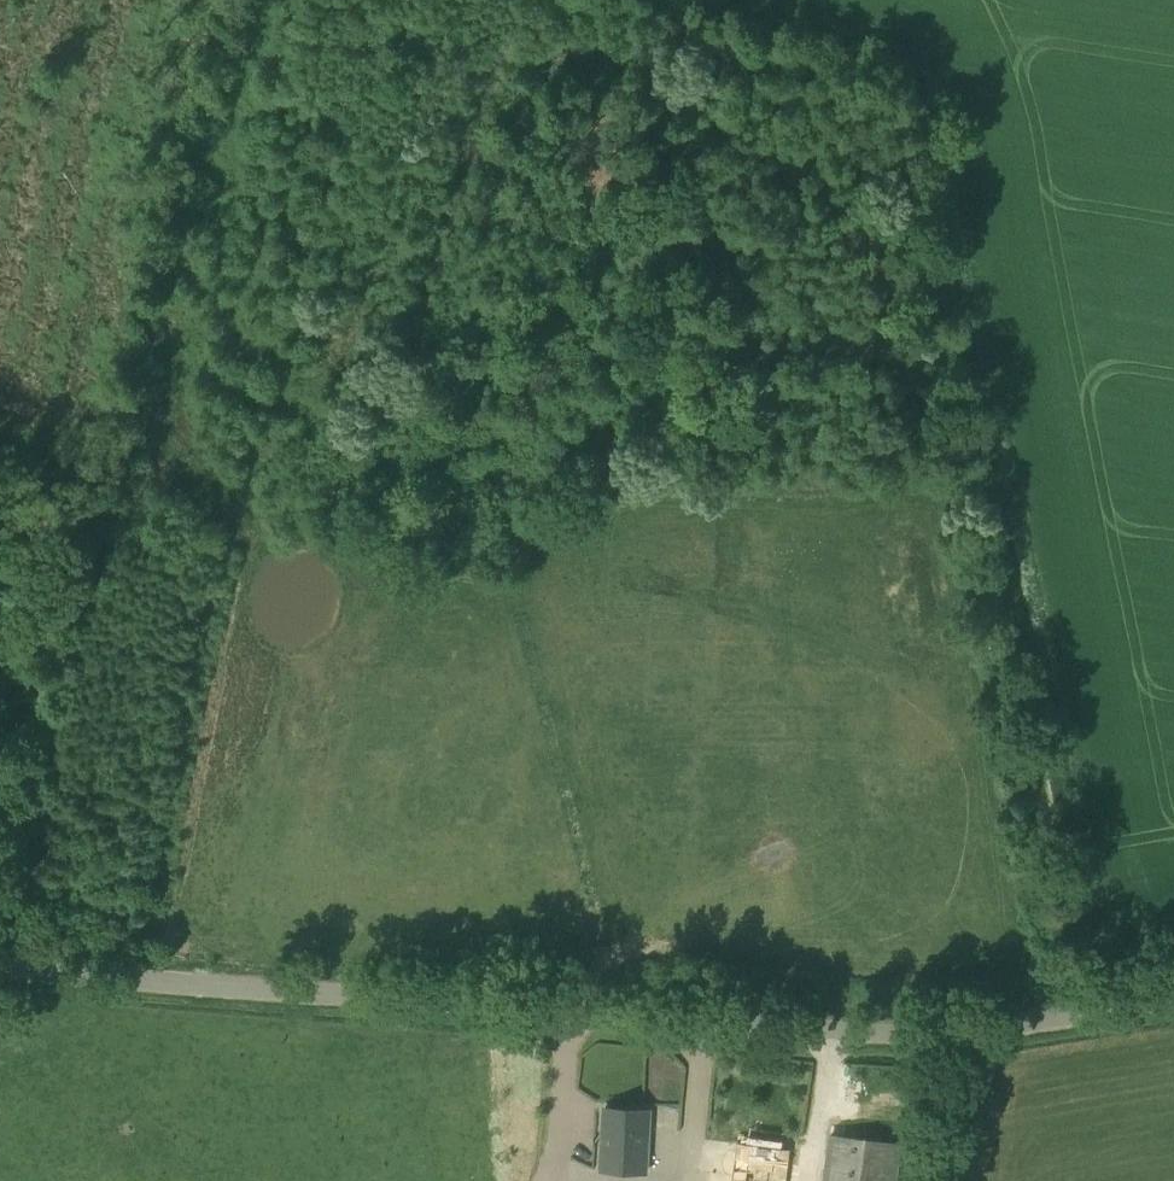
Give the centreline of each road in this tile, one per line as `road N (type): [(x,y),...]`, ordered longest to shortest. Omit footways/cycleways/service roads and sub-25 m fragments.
road 1 (unclassified): [(1173,1001),(932,1038),(0,972)]

